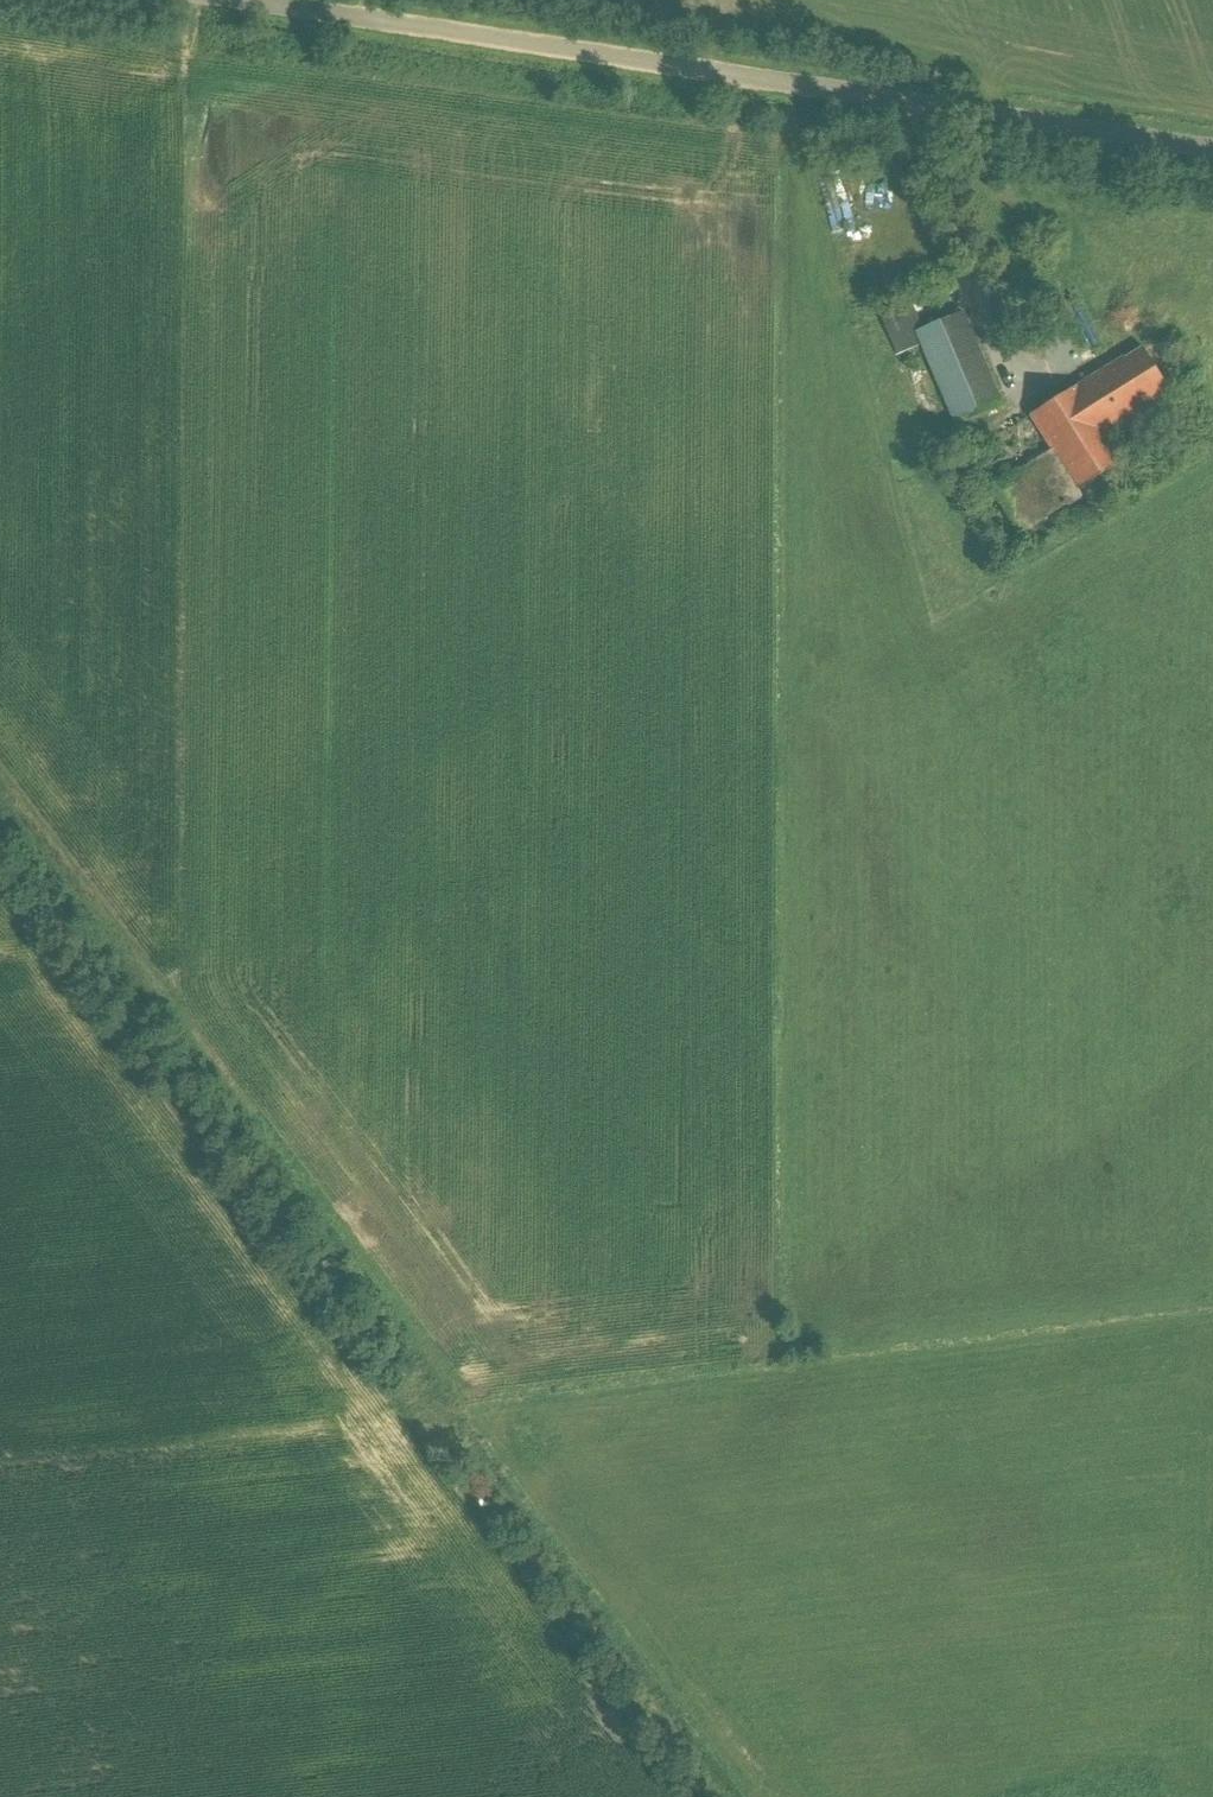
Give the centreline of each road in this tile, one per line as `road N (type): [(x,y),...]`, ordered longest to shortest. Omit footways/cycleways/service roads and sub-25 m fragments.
road 1 (unclassified): [(1212,146),(263,0)]

